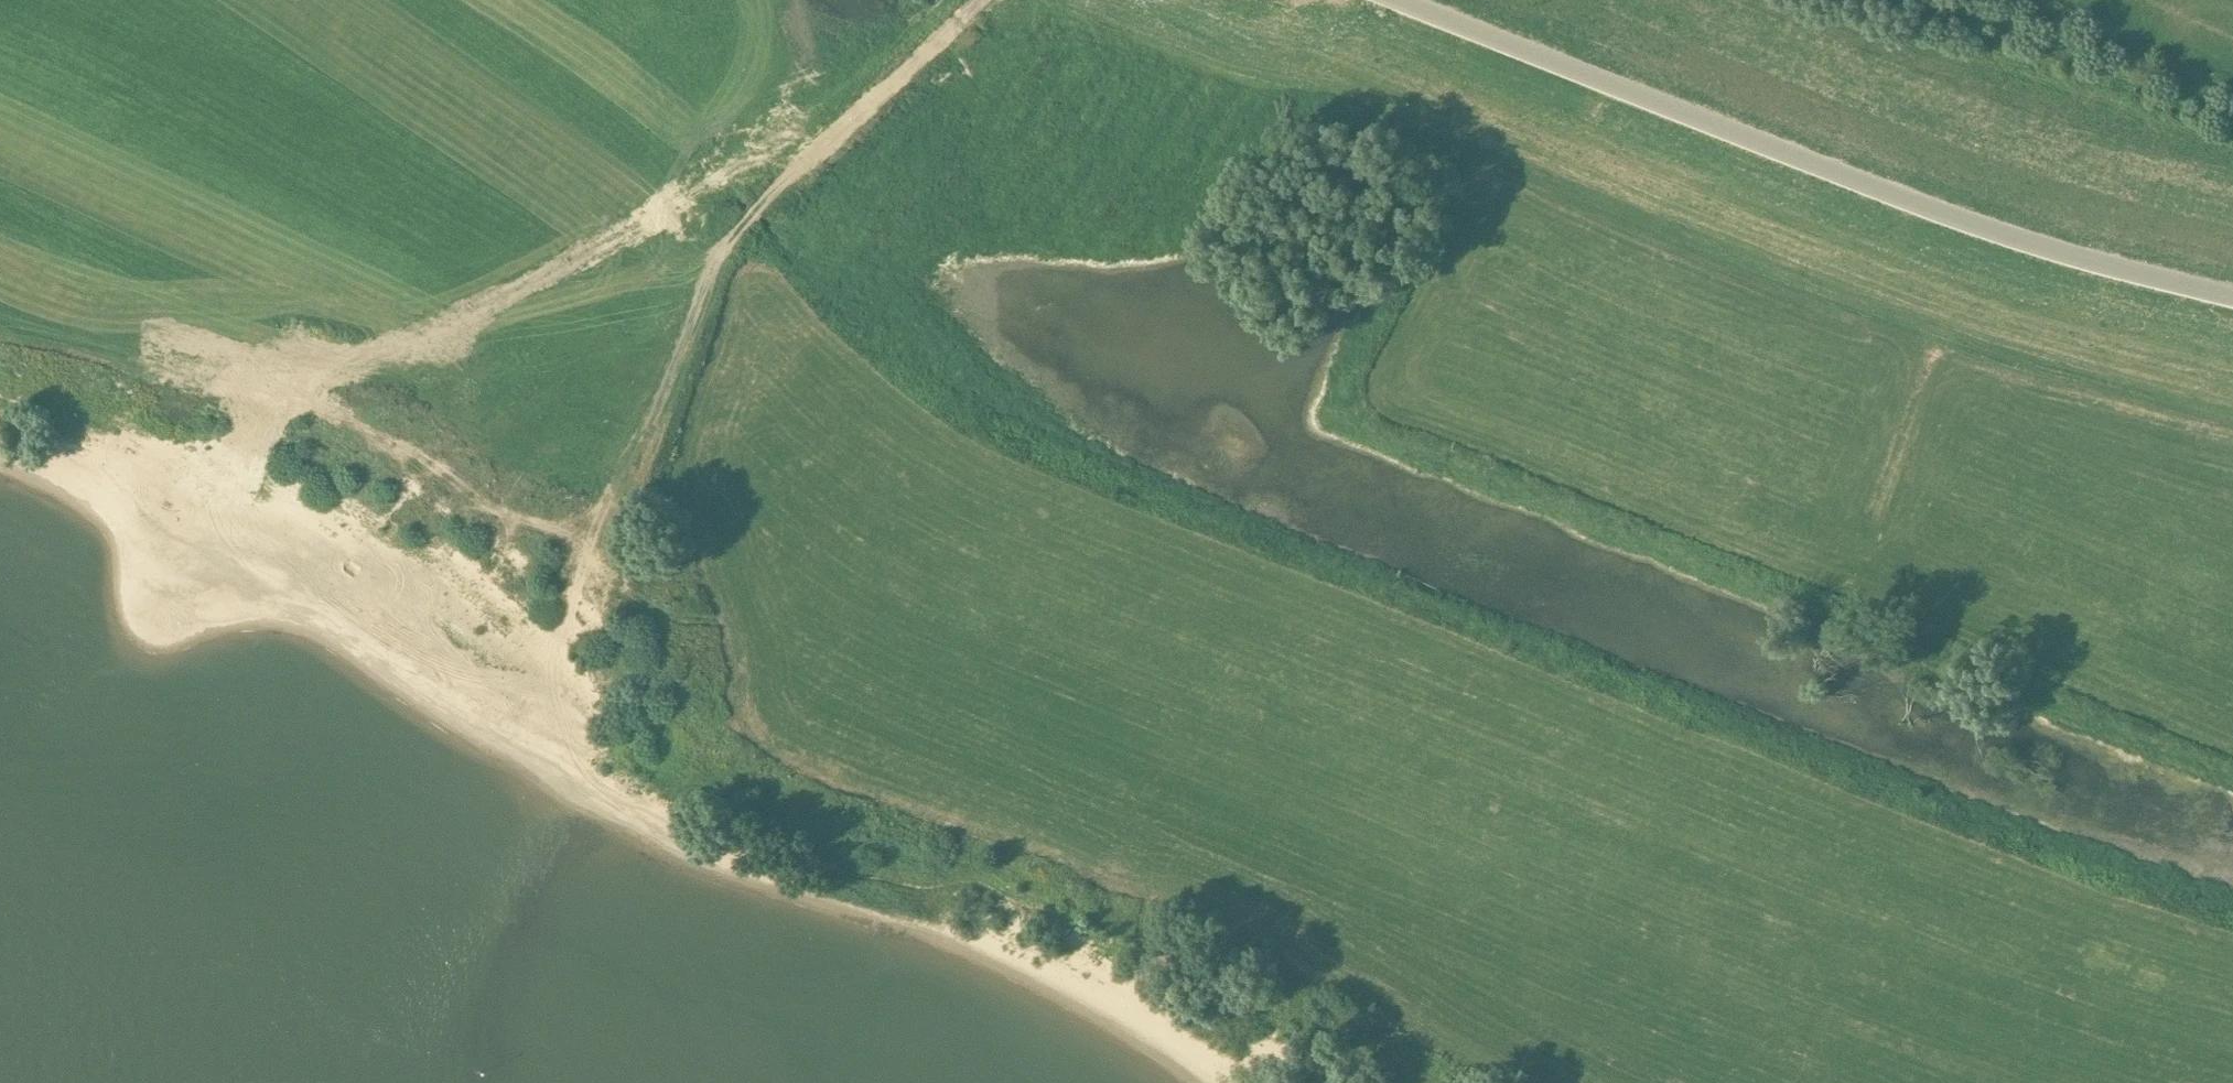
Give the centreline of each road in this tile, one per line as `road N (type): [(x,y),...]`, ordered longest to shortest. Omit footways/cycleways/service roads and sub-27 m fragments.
road 1 (unclassified): [(2232,297),(2112,269),(1907,203),(1394,0)]
road 2 (track): [(585,559),(634,476),(722,249),(807,155),(981,0)]

